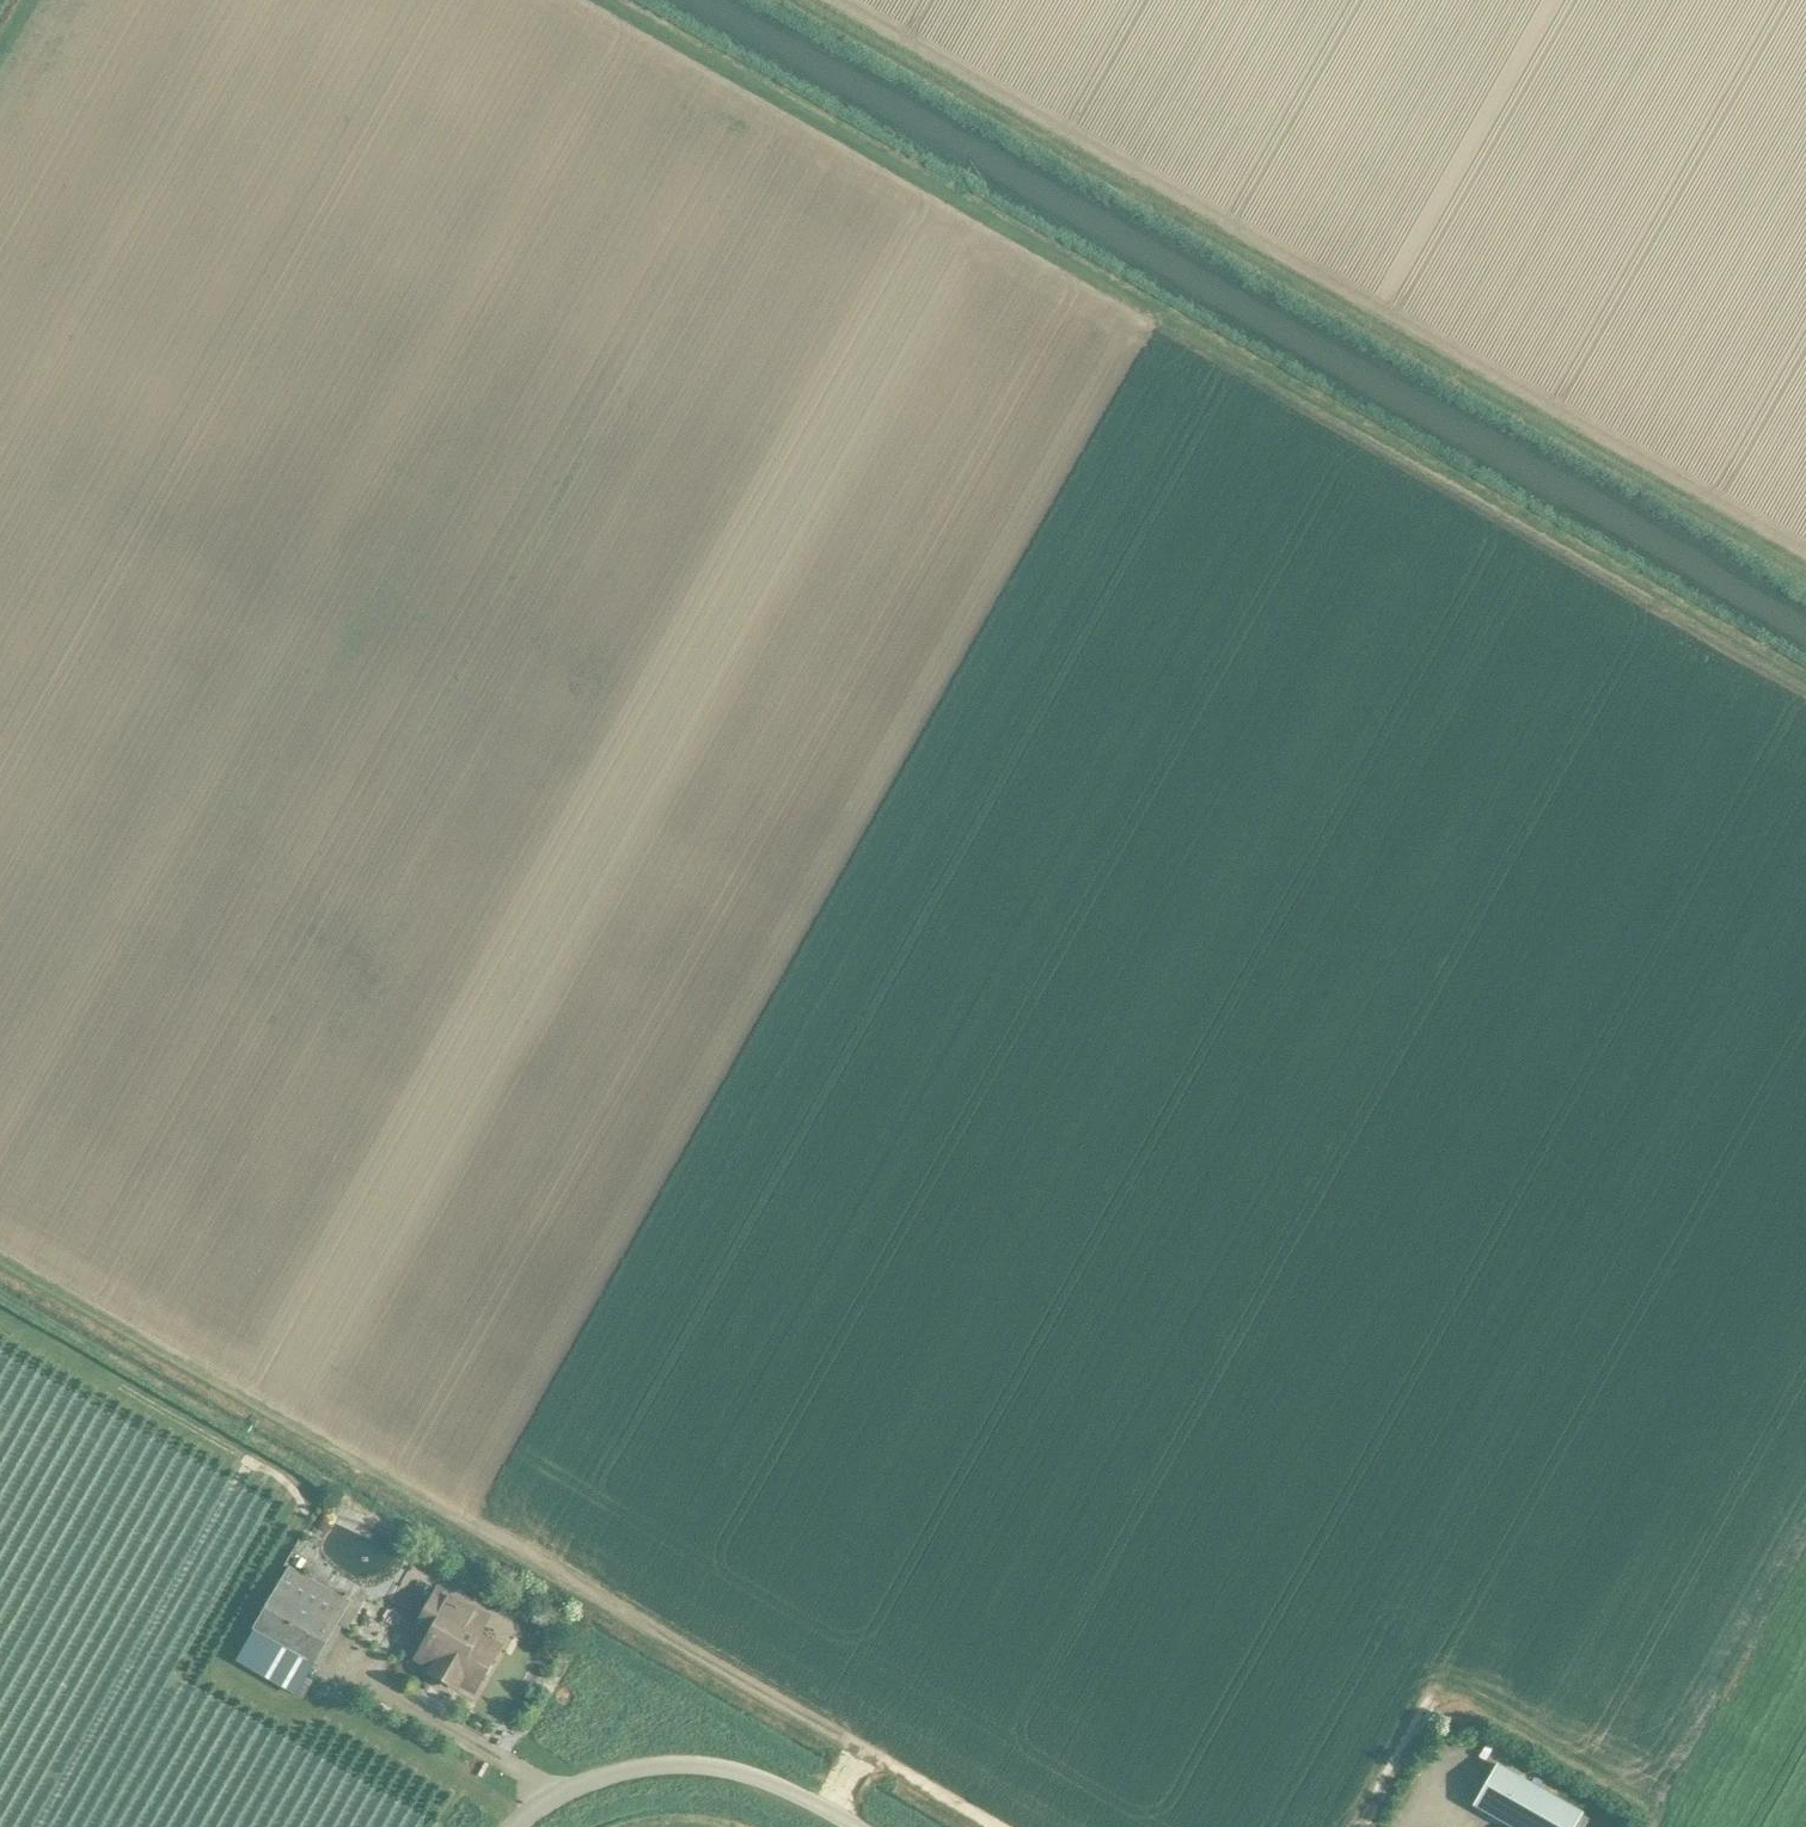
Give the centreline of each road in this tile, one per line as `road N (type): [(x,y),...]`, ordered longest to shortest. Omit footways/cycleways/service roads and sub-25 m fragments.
road 1 (unclassified): [(521,1826),(591,1782),(669,1768),(742,1776),(849,1826)]

